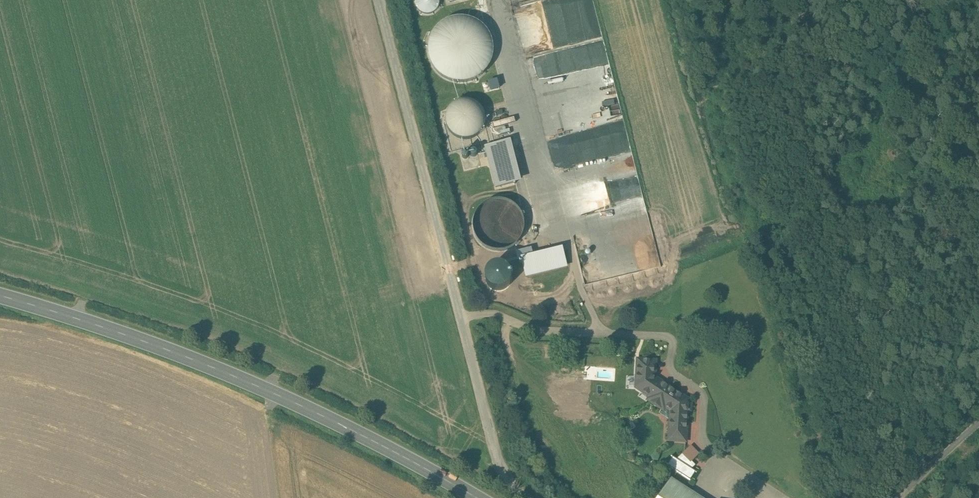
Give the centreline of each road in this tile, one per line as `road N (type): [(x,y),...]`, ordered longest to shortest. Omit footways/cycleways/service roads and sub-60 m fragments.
road 1 (unclassified): [(527,497),(500,474),(375,0)]
road 2 (secondary): [(477,497),(231,376),(0,297)]

